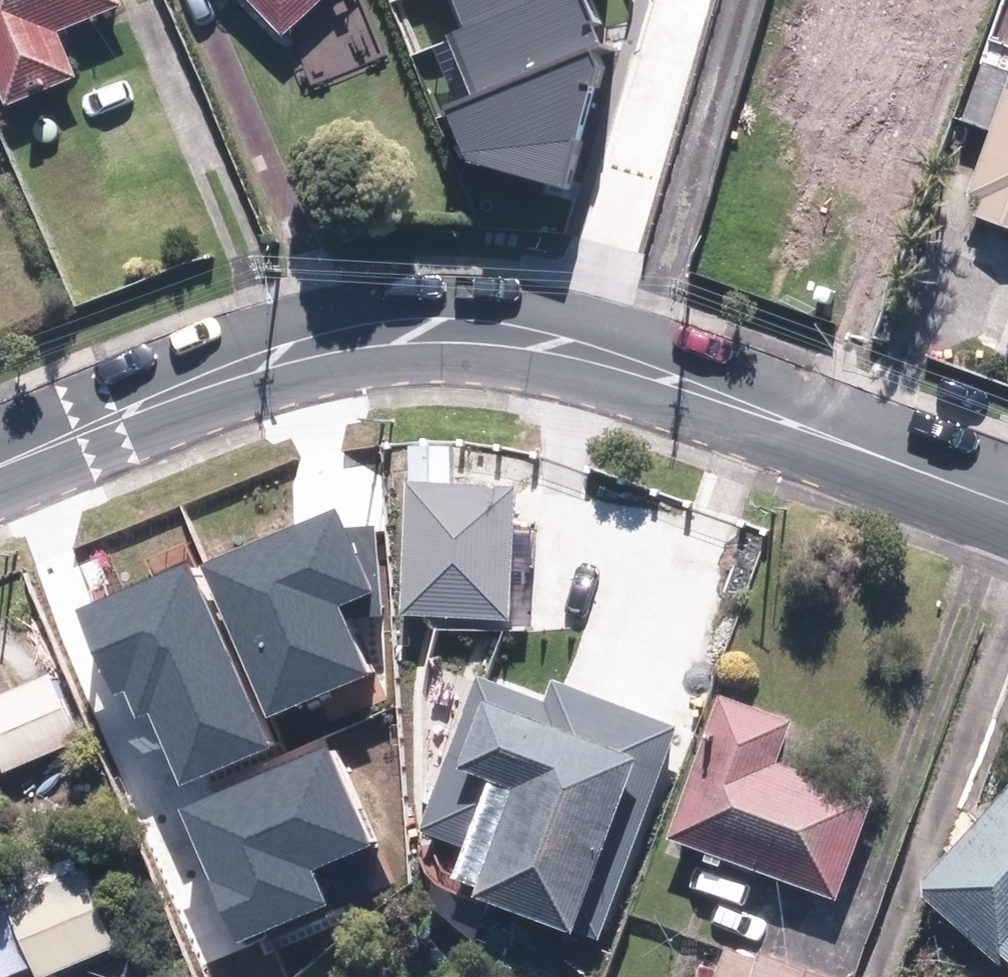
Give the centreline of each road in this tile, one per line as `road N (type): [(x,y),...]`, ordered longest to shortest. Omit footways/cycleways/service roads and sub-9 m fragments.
road 1 (residential): [(1007,502),(677,379),(508,335),(439,330),(277,356),(0,464)]

